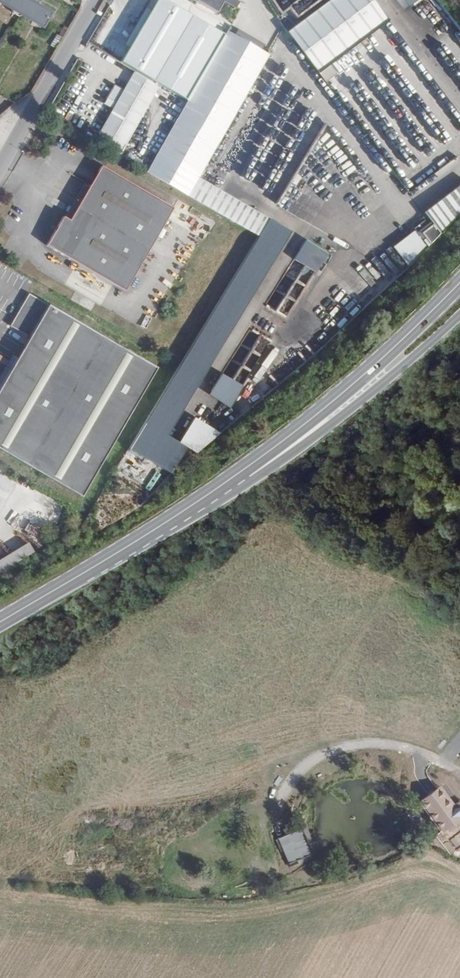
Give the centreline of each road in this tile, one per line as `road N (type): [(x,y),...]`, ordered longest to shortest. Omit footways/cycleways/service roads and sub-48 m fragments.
road 1 (secondary): [(459,286),(258,462),(165,522)]
road 2 (secondary): [(165,522),(262,477),(362,403),(459,315)]
road 3 (secondary): [(165,522),(0,621)]
road 4 (tertiary): [(94,3),(13,140)]

